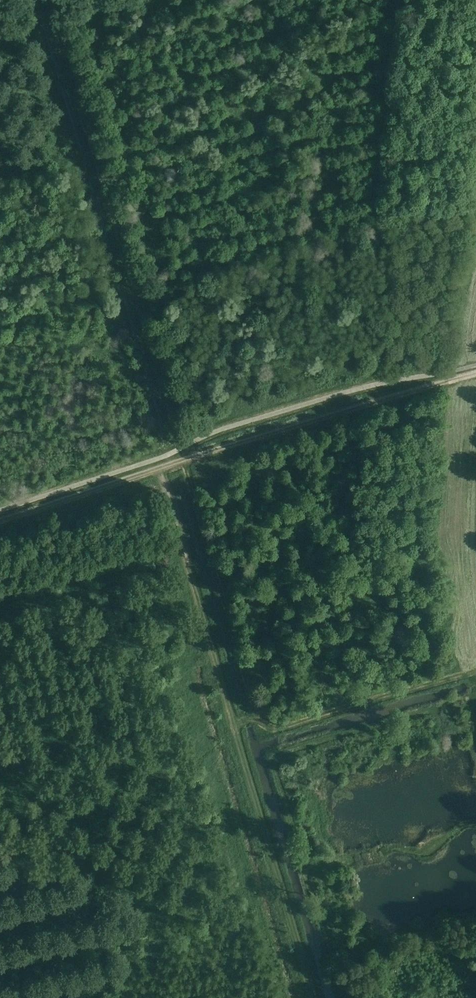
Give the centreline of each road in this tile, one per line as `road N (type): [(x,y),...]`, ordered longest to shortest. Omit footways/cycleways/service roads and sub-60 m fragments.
road 1 (track): [(0,521),(475,374)]

